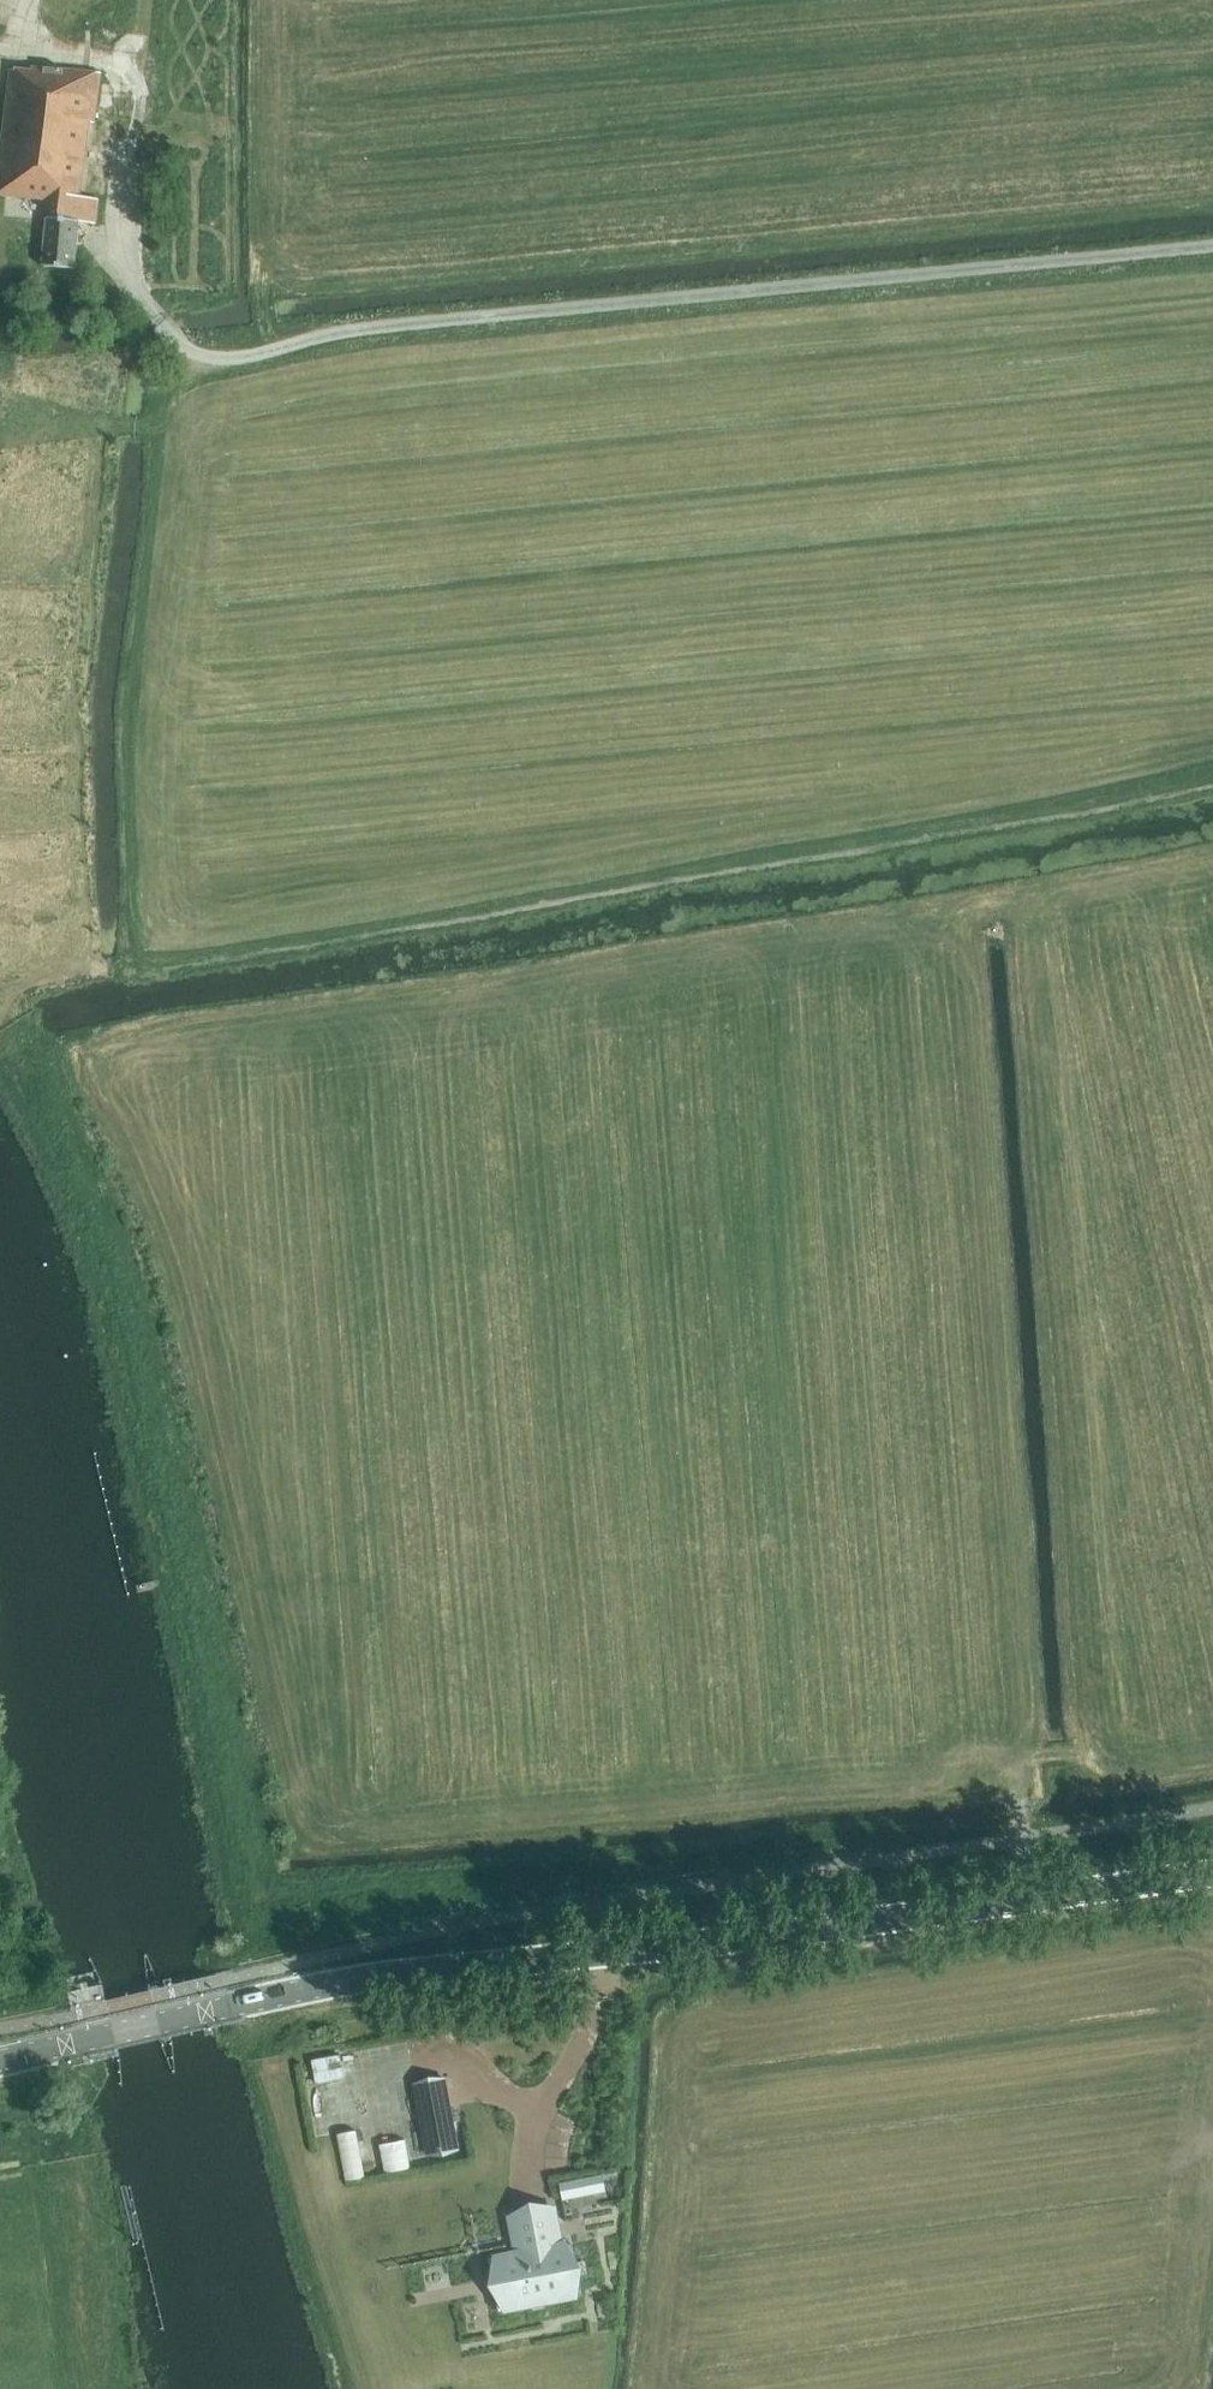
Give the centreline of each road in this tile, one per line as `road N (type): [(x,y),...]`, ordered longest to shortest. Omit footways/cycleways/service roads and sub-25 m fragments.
road 1 (secondary): [(0,2060),(361,1978),(677,1947),(1212,1872)]
road 2 (track): [(127,142),(137,102),(129,63),(0,50)]

